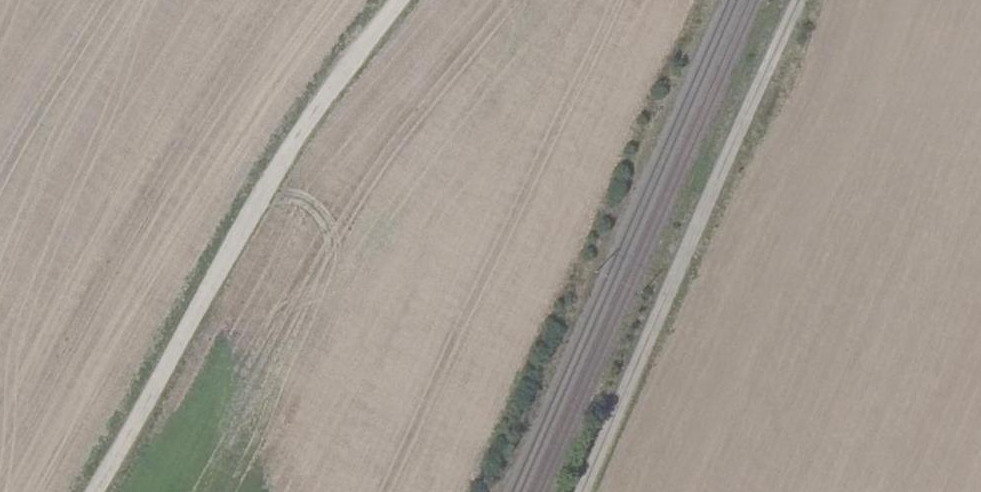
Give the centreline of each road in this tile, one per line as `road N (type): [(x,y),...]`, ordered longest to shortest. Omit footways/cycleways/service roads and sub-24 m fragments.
road 1 (track): [(96,491),(319,107),(399,0)]
road 2 (track): [(583,491),(801,0)]

